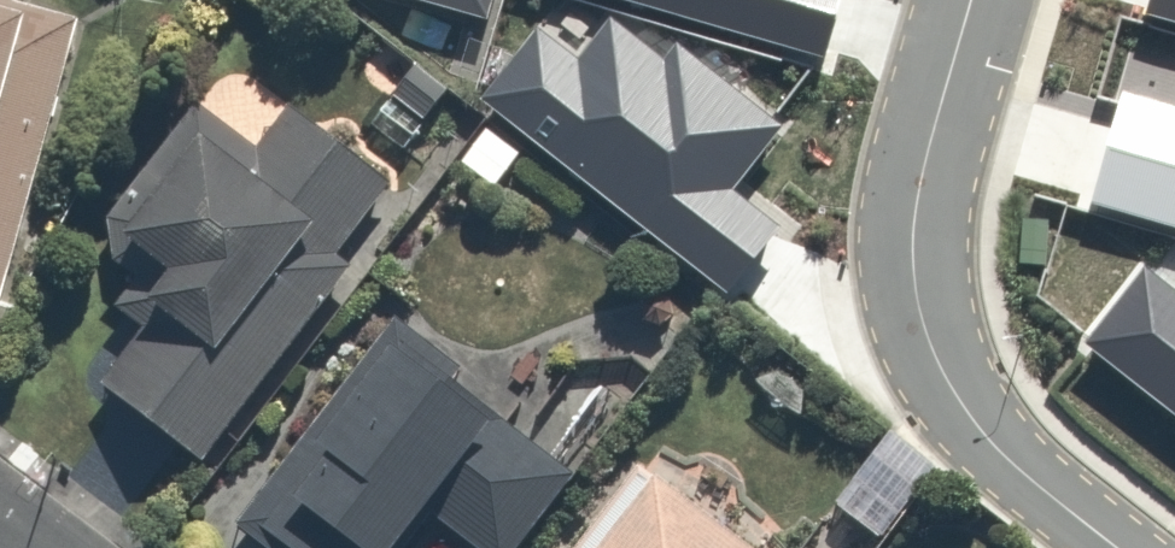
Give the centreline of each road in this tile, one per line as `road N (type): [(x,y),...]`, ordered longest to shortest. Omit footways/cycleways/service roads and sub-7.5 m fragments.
road 1 (residential): [(1123,547),(981,429),(942,373),(916,313),(907,253),(911,190),(962,0)]

